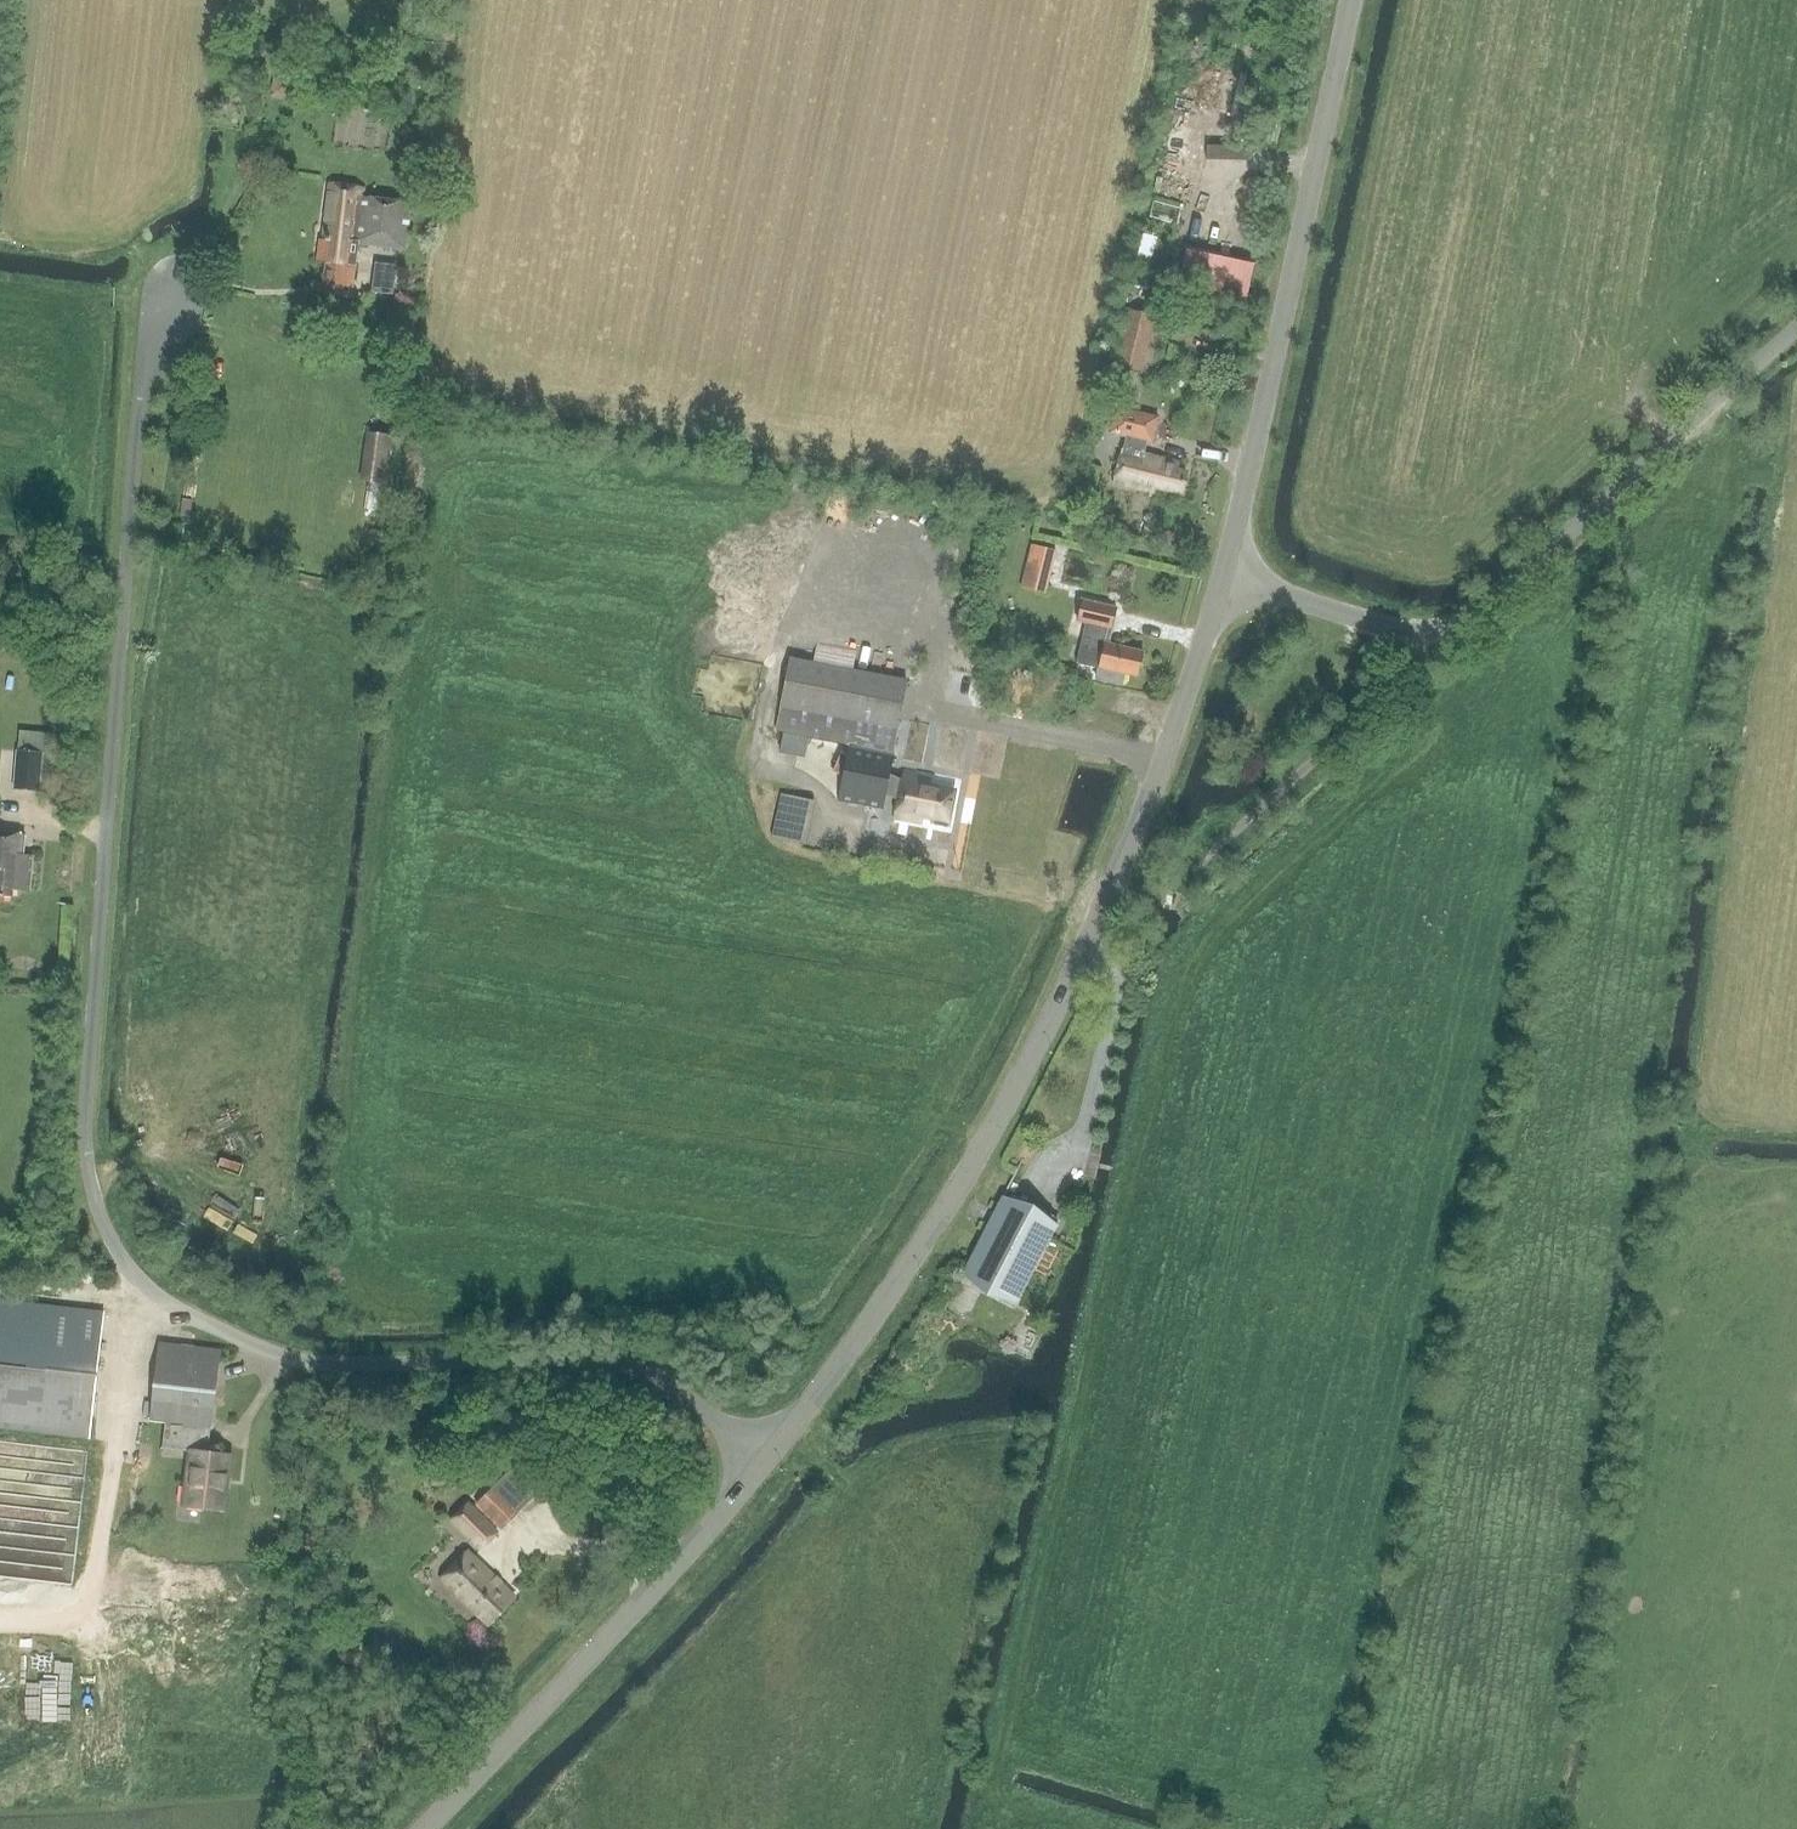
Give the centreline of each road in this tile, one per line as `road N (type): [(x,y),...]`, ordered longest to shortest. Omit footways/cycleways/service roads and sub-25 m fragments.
road 1 (unclassified): [(769,1458),(679,1388),(609,1361),(363,1365),(283,1356),(164,1301),(110,1237),(90,1175),(86,1107),(141,412),(148,369),(172,312)]
road 2 (unclassified): [(769,1458),(929,1250),(1033,1055),(1119,885),(1227,572)]
road 3 (unclassified): [(1227,572),(1350,0)]
road 4 (unclassified): [(433,1828),(769,1458)]
road 5 (unclassified): [(1796,313),(1468,614),(1424,635)]
road 6 (unclassified): [(1234,828),(1406,676),(1424,635)]
road 7 (unclassified): [(1424,635),(1227,572)]

